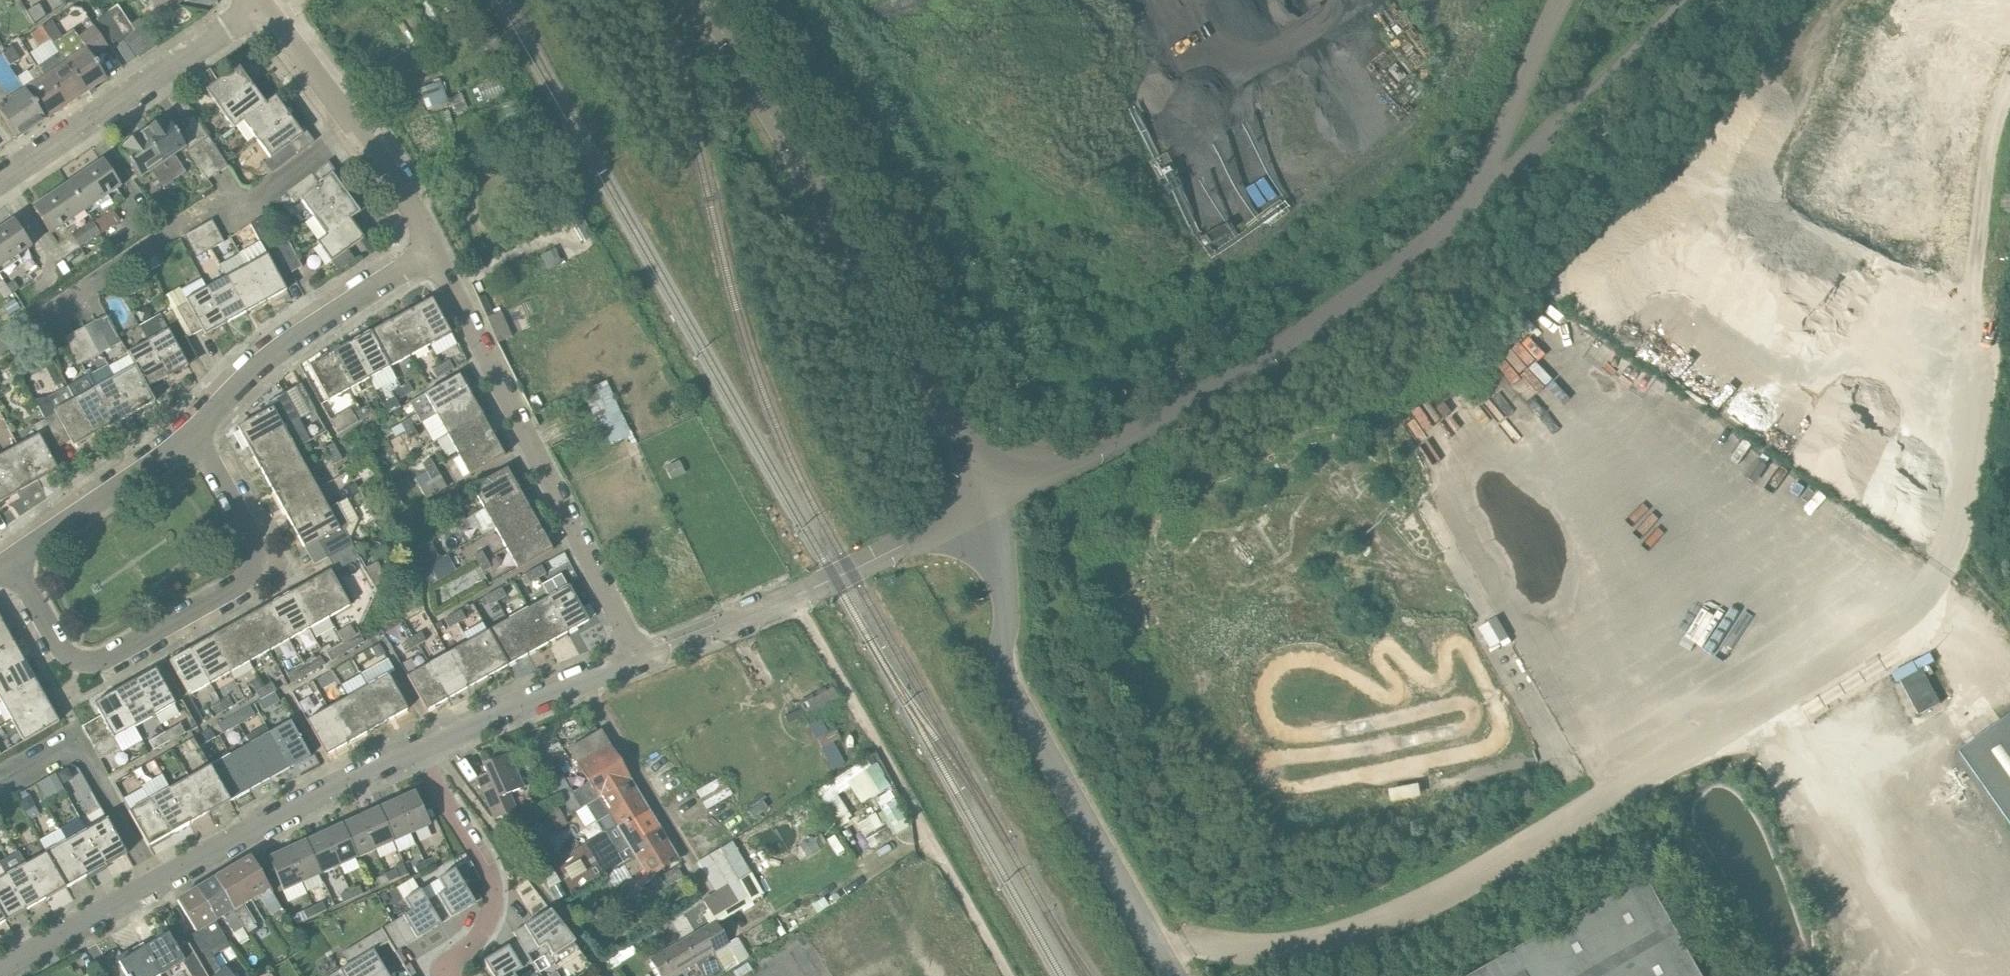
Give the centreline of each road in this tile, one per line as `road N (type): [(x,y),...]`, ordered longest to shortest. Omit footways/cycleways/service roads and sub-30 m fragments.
road 1 (unclassified): [(997,499),(1174,407),(1371,289),(1577,105)]
road 2 (residential): [(997,499),(709,0)]
road 3 (unclassified): [(1158,937),(1251,954),(1313,949),(1376,924),(1679,759)]
road 4 (unclassified): [(1158,937),(1012,701),(1000,649),(1005,601),(967,514)]
road 5 (residential): [(0,969),(417,750)]
road 6 (residential): [(638,658),(435,259)]
road 7 (track): [(1009,975),(794,597)]
road 8 (residential): [(0,181),(263,3)]
road 9 (residential): [(250,575),(89,662),(61,649),(12,559)]
road 10 (residential): [(435,259),(263,3)]
road 11 (residential): [(192,433),(290,342),(435,259)]
road 12 (residential): [(417,750),(492,885),(490,913),(449,975)]
road 13 (residential): [(699,874),(585,679)]
road 14 (residential): [(12,559),(192,433)]
road 15 (residential): [(417,750),(585,679)]
road 16 (residential): [(888,551),(722,626)]
road 17 (residential): [(250,575),(252,534),(192,433)]

